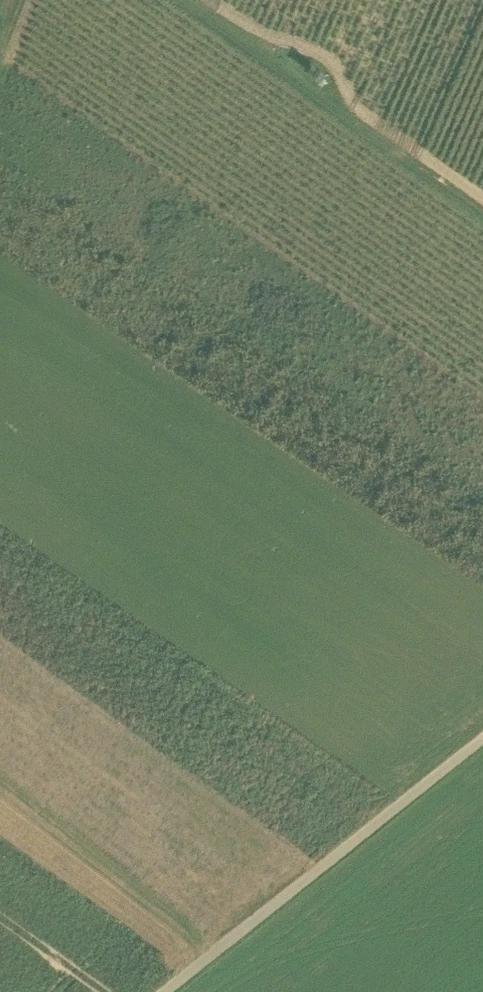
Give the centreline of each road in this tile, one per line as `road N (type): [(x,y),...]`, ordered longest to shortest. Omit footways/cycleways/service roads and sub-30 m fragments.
road 1 (track): [(164,991),(482,734)]
road 2 (track): [(173,0),(482,218)]

